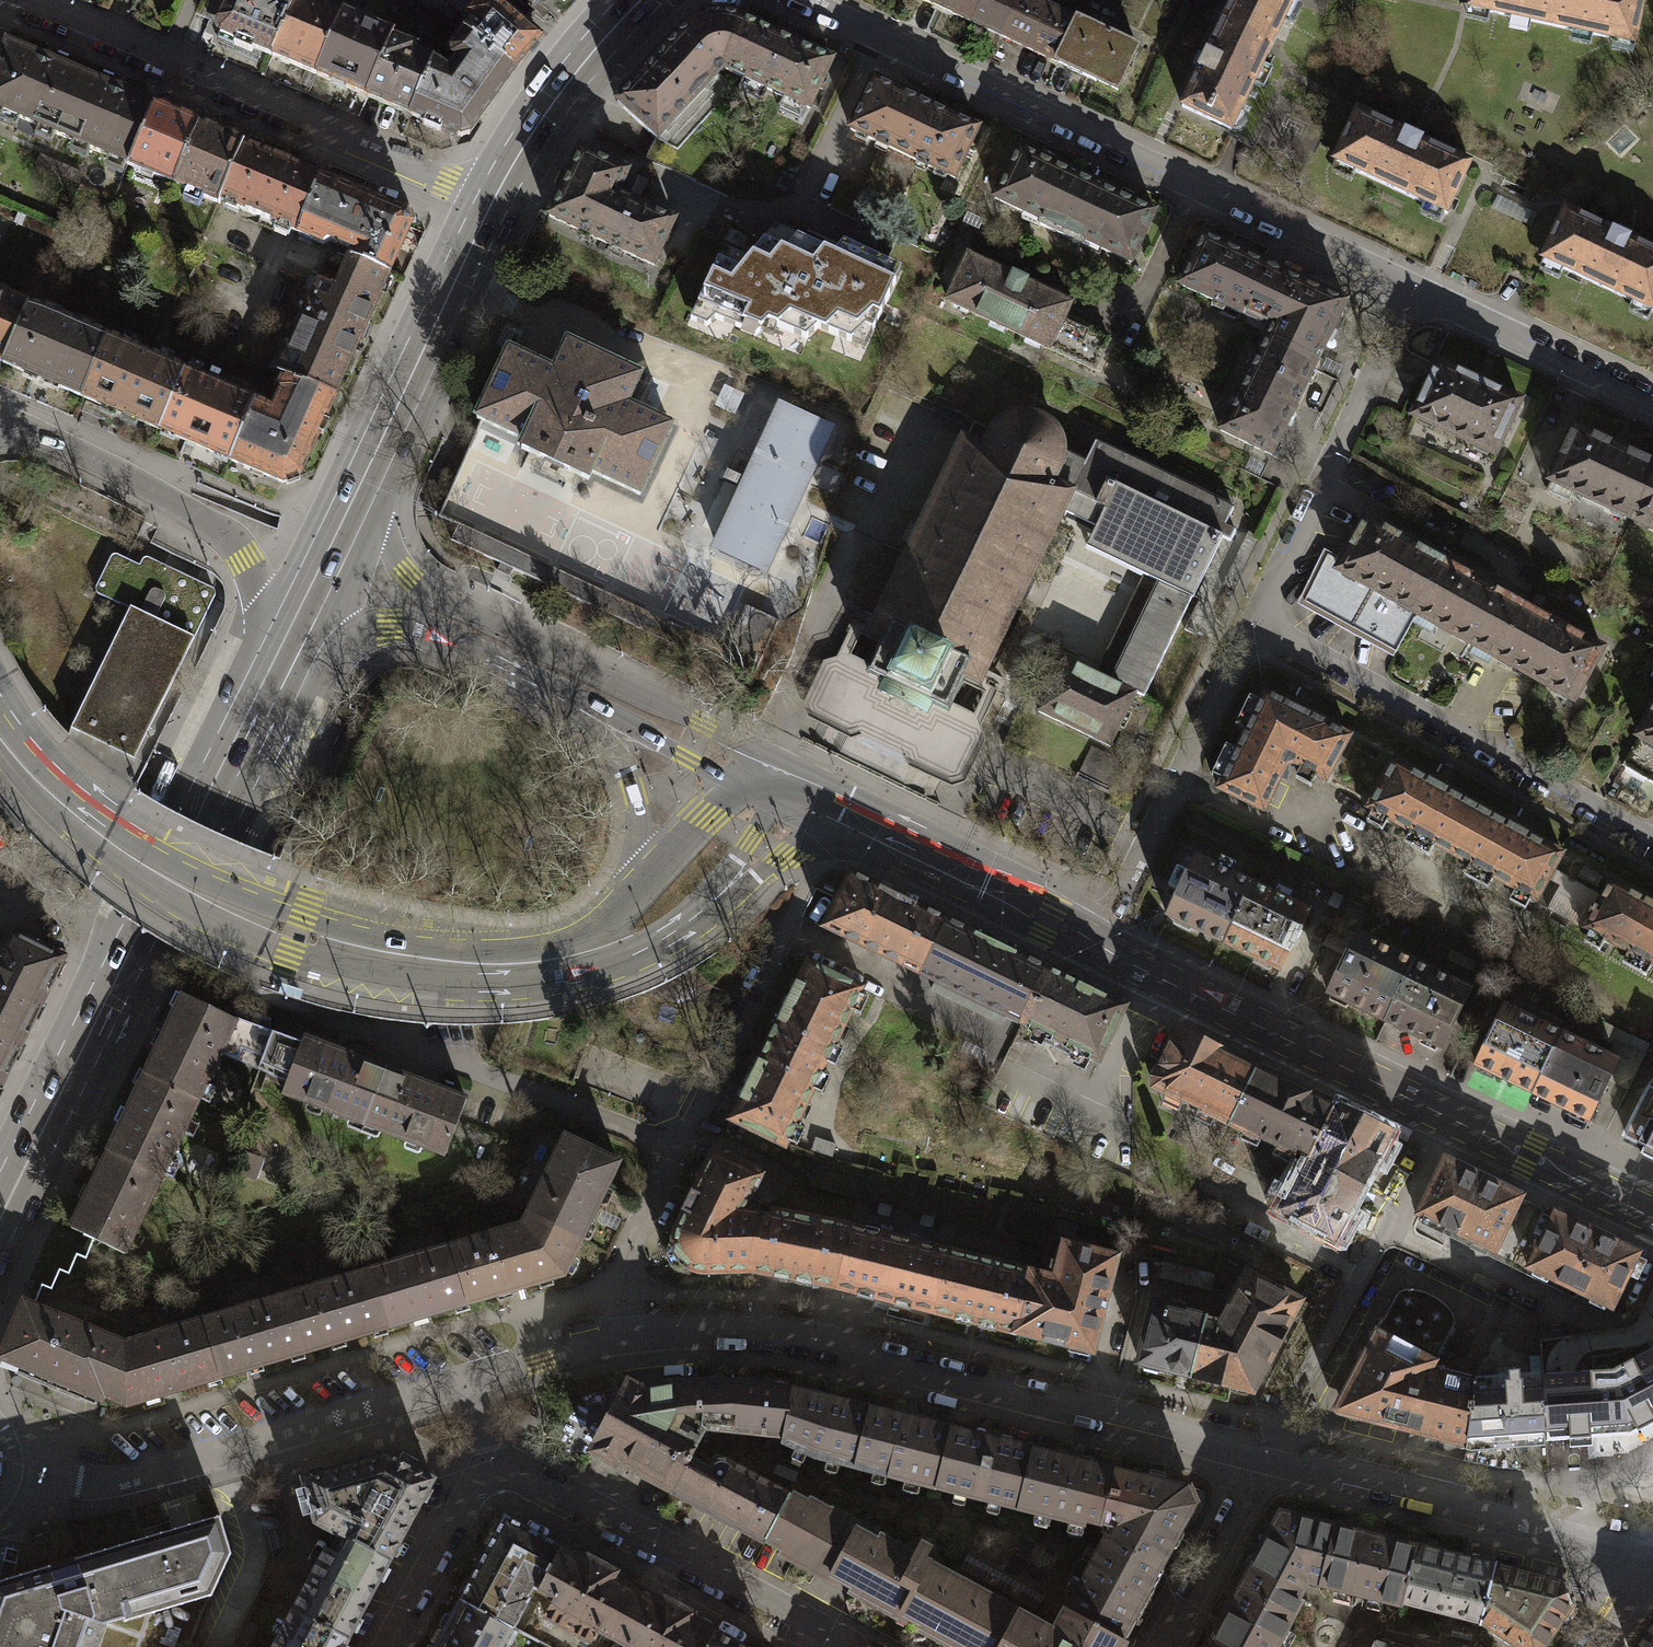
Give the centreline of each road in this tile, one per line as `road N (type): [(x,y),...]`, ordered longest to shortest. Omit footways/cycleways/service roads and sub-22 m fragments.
road 1 (tertiary): [(0,761),(98,860),(192,917),(344,973),(403,985),(484,994),(587,979),(689,923),(736,876)]
road 2 (tertiary): [(642,885),(589,933),(503,951),(412,943),(298,917),(166,860),(111,821),(66,783),(0,696)]
road 3 (residential): [(812,0),(1412,283)]
road 4 (residential): [(629,1339),(733,1329),(791,1336),(1264,1452)]
road 5 (tertiary): [(1096,944),(1652,1214)]
road 6 (primary): [(374,497),(535,160),(590,81),(666,0)]
road 7 (primary): [(0,1265),(245,760)]
road 8 (primary): [(477,197),(264,640)]
road 9 (residential): [(477,197),(308,116),(31,0)]
road 10 (residential): [(6,1474),(80,1483),(123,1477),(465,1379)]
road 11 (tertiary): [(751,747),(420,587),(394,556),(374,497)]
road 12 (residential): [(1652,836),(1250,622)]
road 13 (tertiary): [(245,760),(279,748),(320,668),(342,643),(376,628),(433,634),(569,698)]
road 14 (residential): [(1250,622),(1293,557),(1412,283)]
road 15 (residential): [(1096,944),(1250,622)]
road 16 (tertiary): [(14,426),(141,484),(233,541),(257,590),(264,640)]
road 17 (tertiary): [(1096,944),(1014,881),(806,778)]
road 18 (primary): [(264,640),(117,936)]
road 19 (residential): [(674,1148),(398,1043)]
road 20 (primary): [(245,760),(374,497)]
road 21 (residential): [(570,1502),(823,1638)]
road 22 (residential): [(1412,283),(1522,348),(1652,408)]
road 23 (tertiary): [(849,837),(1040,933),(1096,944)]
road 24 (primary): [(117,936),(0,1171)]
road 25 (residential): [(674,1148),(716,1082),(786,929)]
road 26 (primary): [(617,0),(538,95),(477,197)]
road 27 (residential): [(1160,1646),(1264,1452)]
road 28 (residential): [(386,1646),(487,1457)]
road 29 (tertiary): [(569,698),(762,788)]
road 30 (tertiary): [(569,698),(620,753),(639,817),(642,885)]
road 31 (residential): [(629,1339),(627,1254),(674,1148)]
road 32 (residential): [(1264,1452),(1456,1501)]
road 33 (residential): [(1456,1501),(1645,1555)]
road 34 (residential): [(465,1379),(629,1339)]
road 35 (tertiary): [(762,788),(704,816),(642,885)]
road 36 (residential): [(117,936),(40,900),(0,866)]
road 37 (tertiary): [(736,876),(820,840),(849,837)]

